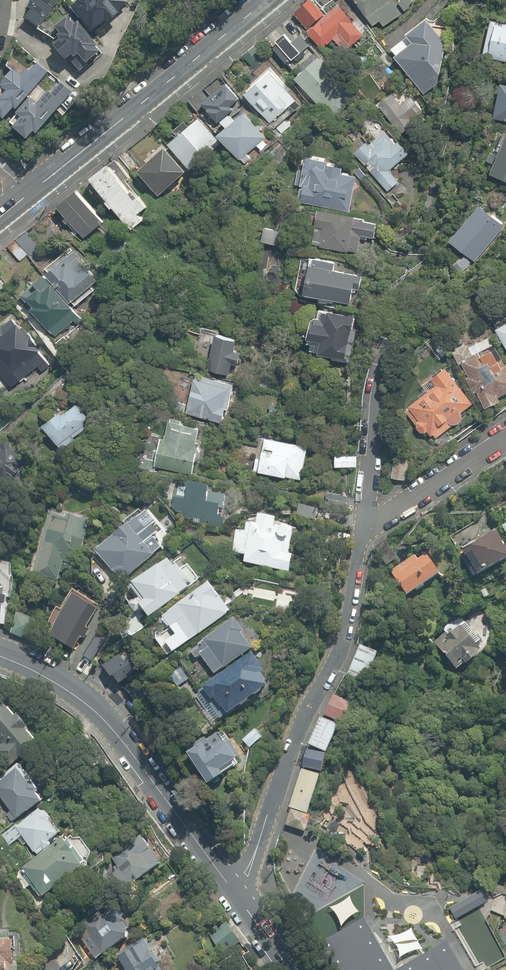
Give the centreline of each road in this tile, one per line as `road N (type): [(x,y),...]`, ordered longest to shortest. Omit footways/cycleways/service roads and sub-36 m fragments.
road 1 (residential): [(232,882),(261,836),(336,654),(371,512)]
road 2 (secondary): [(232,882),(88,699),(0,652)]
road 3 (secondary): [(265,0),(29,193)]
road 4 (residential): [(371,512),(383,339)]
road 5 (residential): [(371,512),(505,441)]

